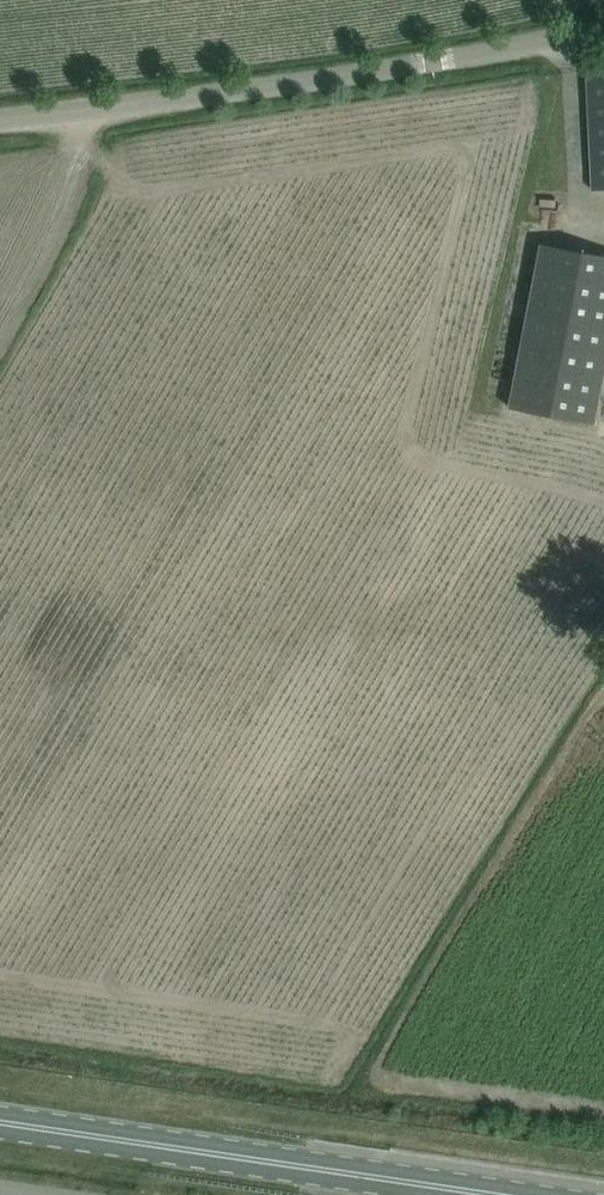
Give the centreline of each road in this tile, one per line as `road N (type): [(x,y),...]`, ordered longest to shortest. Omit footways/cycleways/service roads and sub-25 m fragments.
road 1 (unclassified): [(72,111),(324,82),(603,25)]
road 2 (secondary): [(0,1121),(515,1194)]
road 3 (unclassified): [(0,308),(47,222),(68,159),(72,111)]

